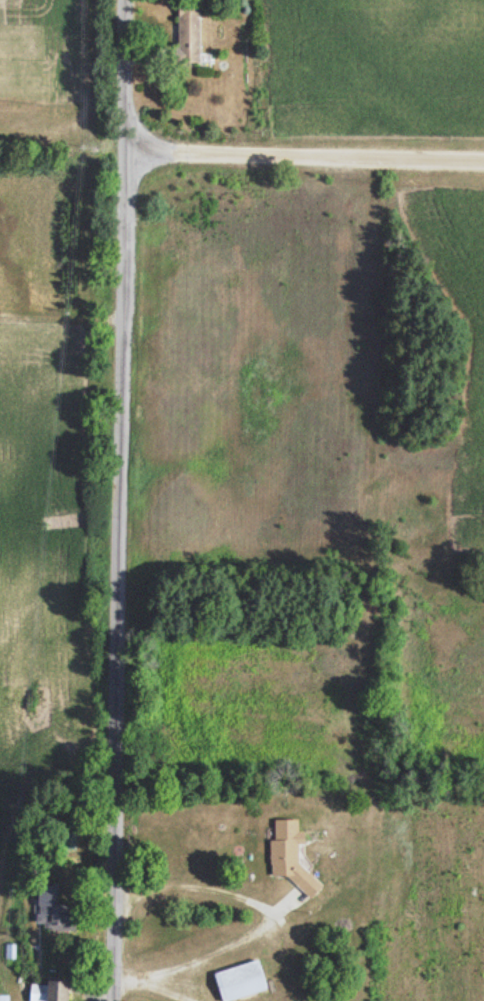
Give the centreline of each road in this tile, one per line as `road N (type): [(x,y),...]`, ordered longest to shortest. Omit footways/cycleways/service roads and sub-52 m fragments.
road 1 (residential): [(120,1000),(127,0)]
road 2 (residential): [(483,144),(125,152)]

